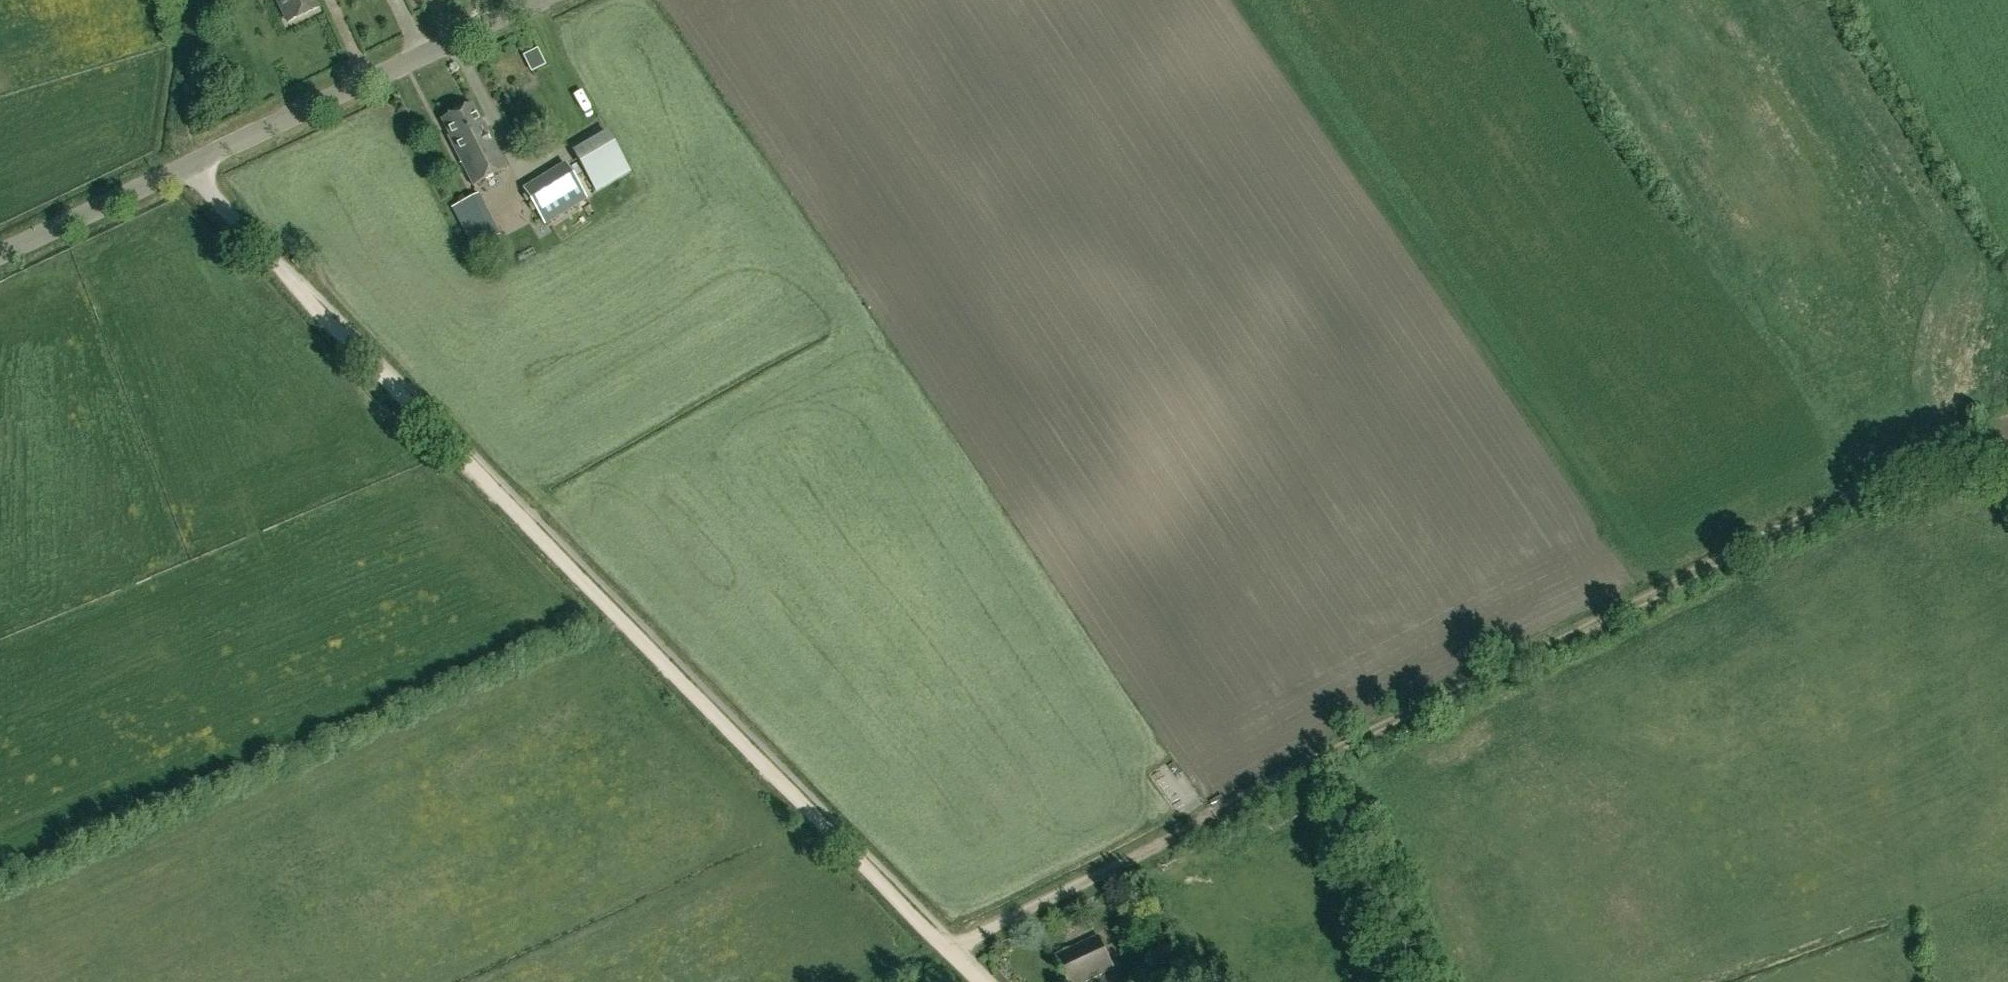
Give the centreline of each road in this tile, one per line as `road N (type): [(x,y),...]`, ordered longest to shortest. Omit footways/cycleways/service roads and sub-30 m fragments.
road 1 (track): [(2007,474),(1977,454),(1929,455),(959,946)]
road 2 (track): [(194,162),(291,282),(980,981)]
road 3 (unclassified): [(0,253),(540,0)]

